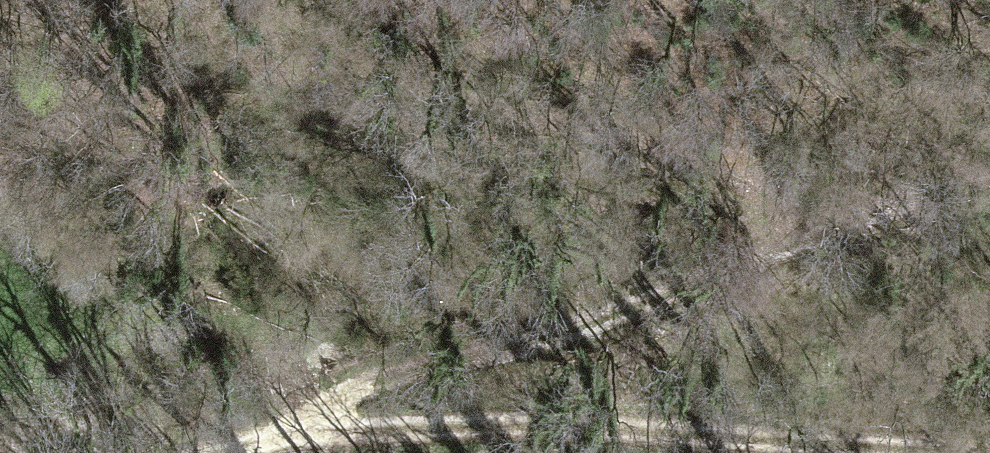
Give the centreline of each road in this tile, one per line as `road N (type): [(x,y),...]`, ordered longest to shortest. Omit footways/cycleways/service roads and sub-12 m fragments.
road 1 (track): [(347,422),(718,267),(989,178)]
road 2 (track): [(263,0),(381,53),(642,121),(842,227)]
road 3 (track): [(792,452),(347,422),(186,452)]

